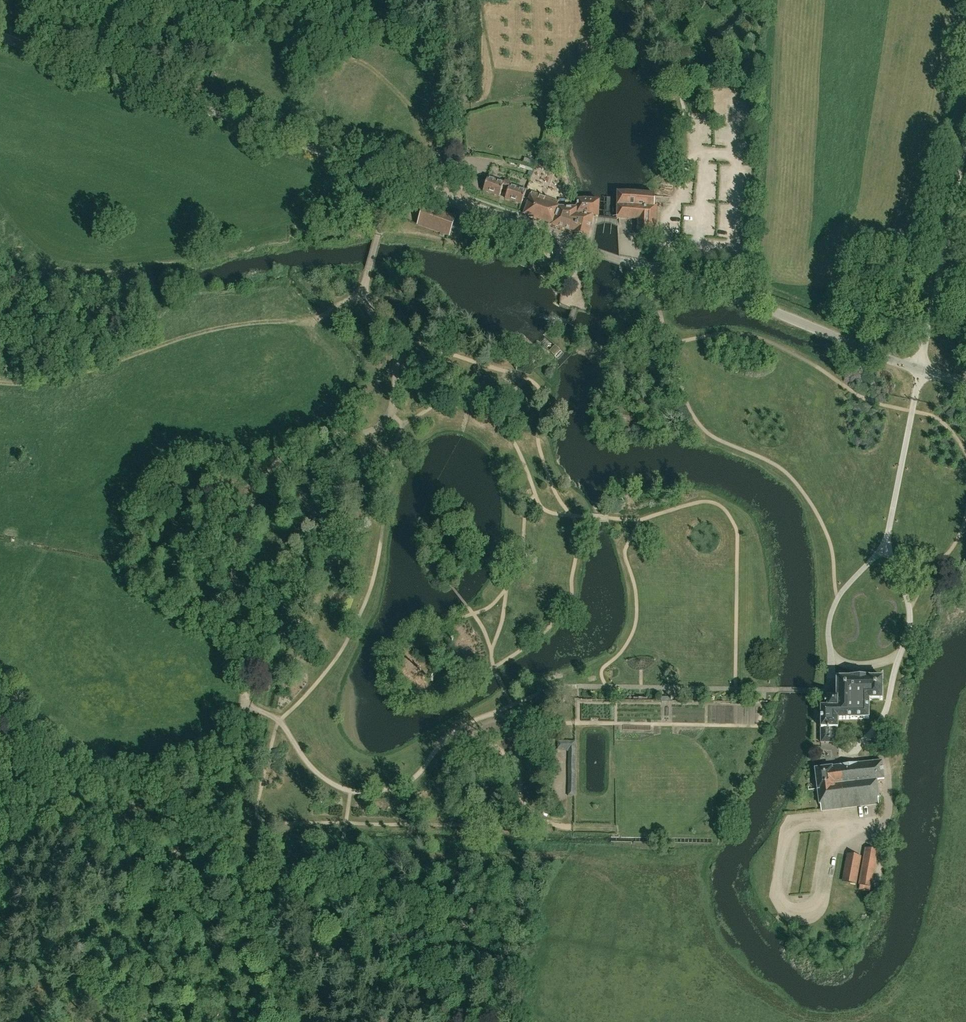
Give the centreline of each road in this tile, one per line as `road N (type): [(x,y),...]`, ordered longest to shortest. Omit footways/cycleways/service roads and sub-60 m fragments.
road 1 (unclassified): [(922,370),(0,36)]
road 2 (track): [(389,415),(401,425),(378,558),(353,629),(292,711),(278,720),(245,704),(221,734),(190,754),(154,763),(100,759),(55,734)]
road 3 (track): [(278,720),(307,765),(339,787),(382,791),(417,777),(464,724),(564,686),(776,690)]
road 4 (track): [(356,297),(395,348),(389,415),(366,433),(313,436),(266,472),(235,558),(230,616),(245,704)]
road 5 (track): [(397,178),(371,262),(356,297),(344,304),(0,386)]
road 6 (track): [(583,858),(300,853),(252,863),(137,762)]
road 7 (residential): [(922,370),(965,133)]
road 8 (track): [(457,199),(451,0)]

